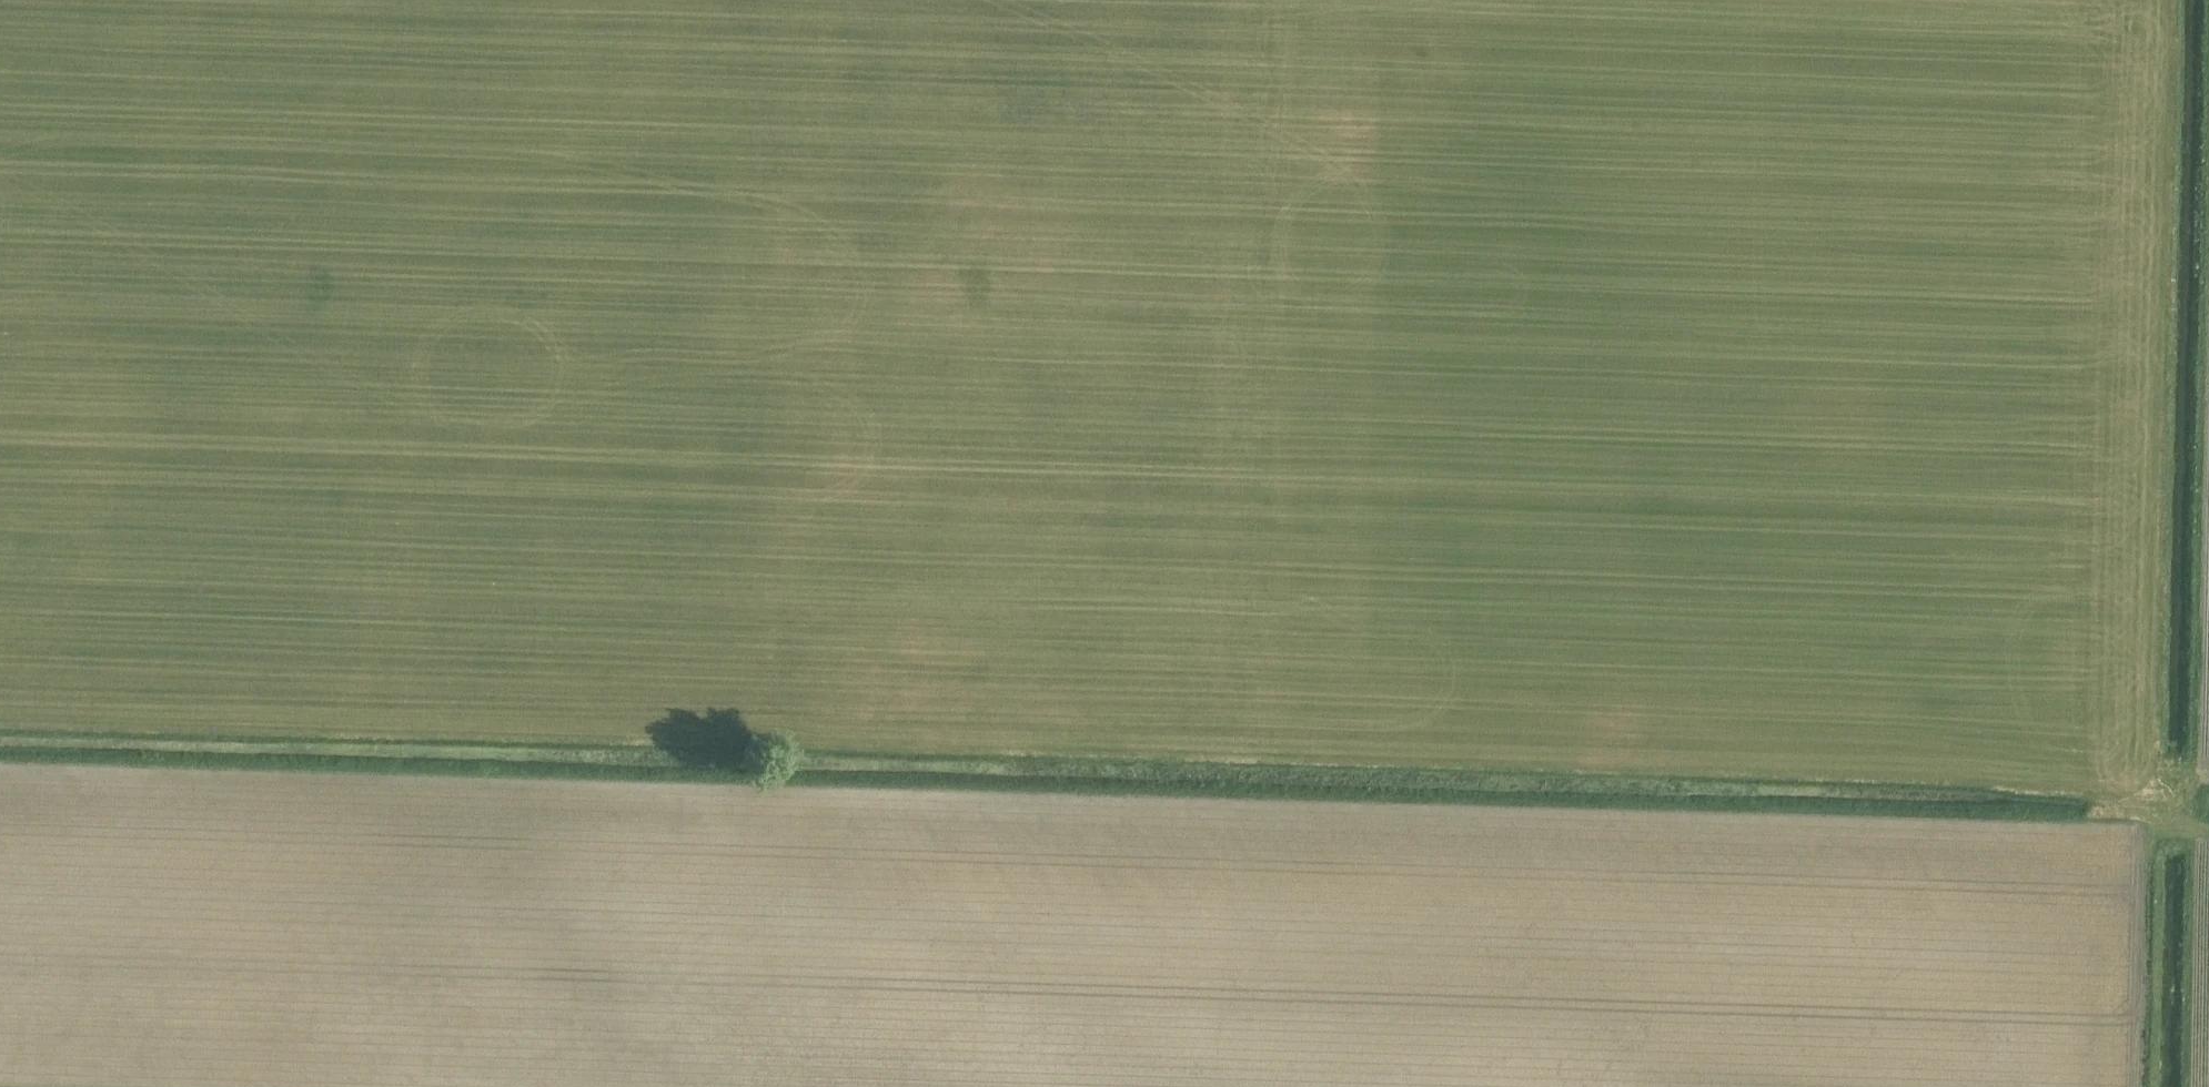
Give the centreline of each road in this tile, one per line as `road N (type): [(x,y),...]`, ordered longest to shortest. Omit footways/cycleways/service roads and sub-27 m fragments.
road 1 (track): [(2208,356),(2199,775),(2170,795),(2165,815),(2186,830),(2208,831)]

